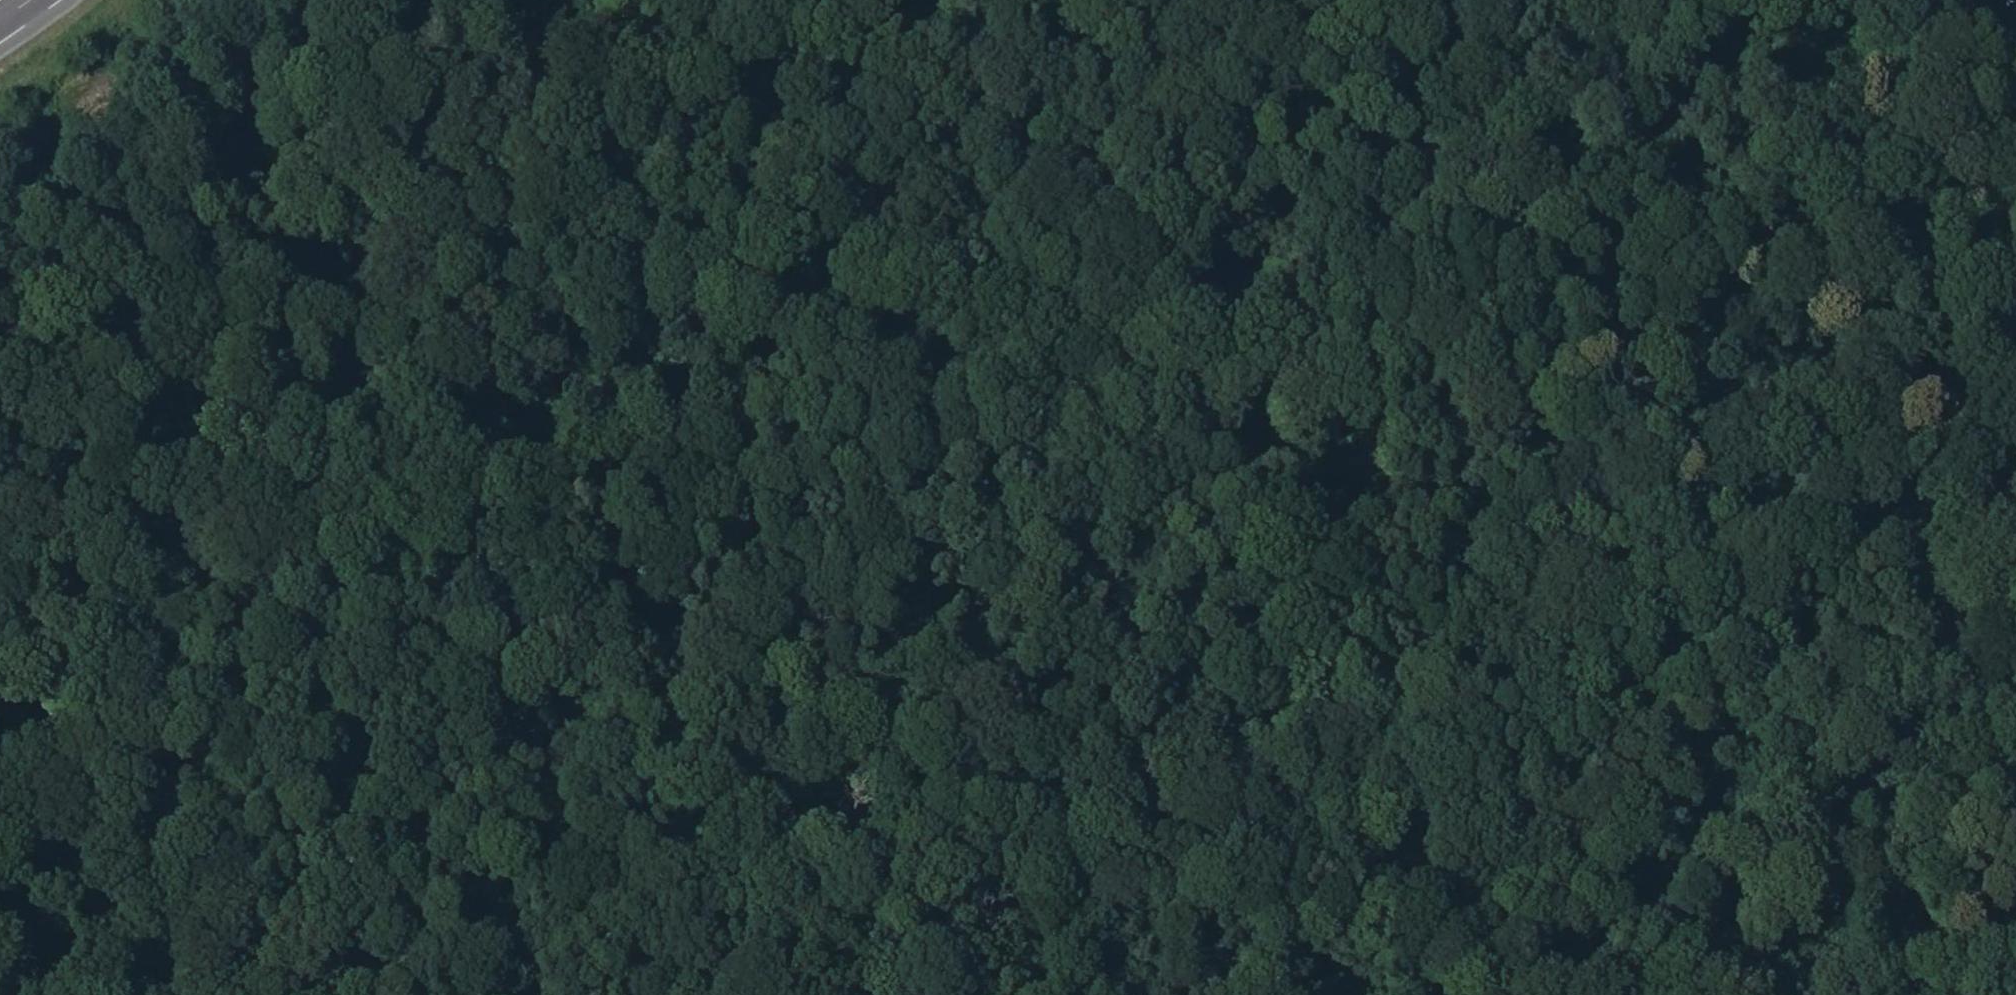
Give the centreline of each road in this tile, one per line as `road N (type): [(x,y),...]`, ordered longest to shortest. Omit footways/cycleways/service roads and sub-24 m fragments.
road 1 (track): [(468,0),(956,994)]

